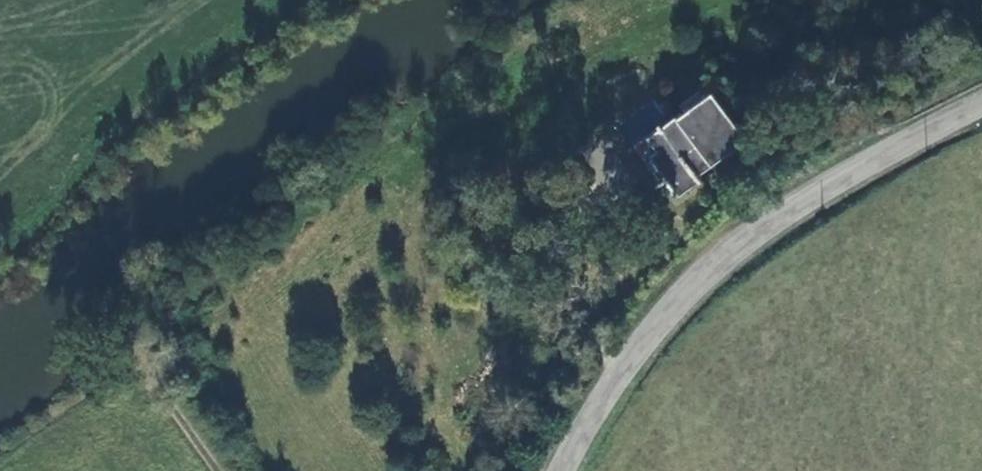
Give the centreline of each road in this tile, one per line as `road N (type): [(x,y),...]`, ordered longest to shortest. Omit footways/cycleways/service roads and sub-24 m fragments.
road 1 (tertiary): [(562,470),(617,373),(673,304),(746,237),(840,181),(981,114)]
road 2 (track): [(284,0),(0,211)]

